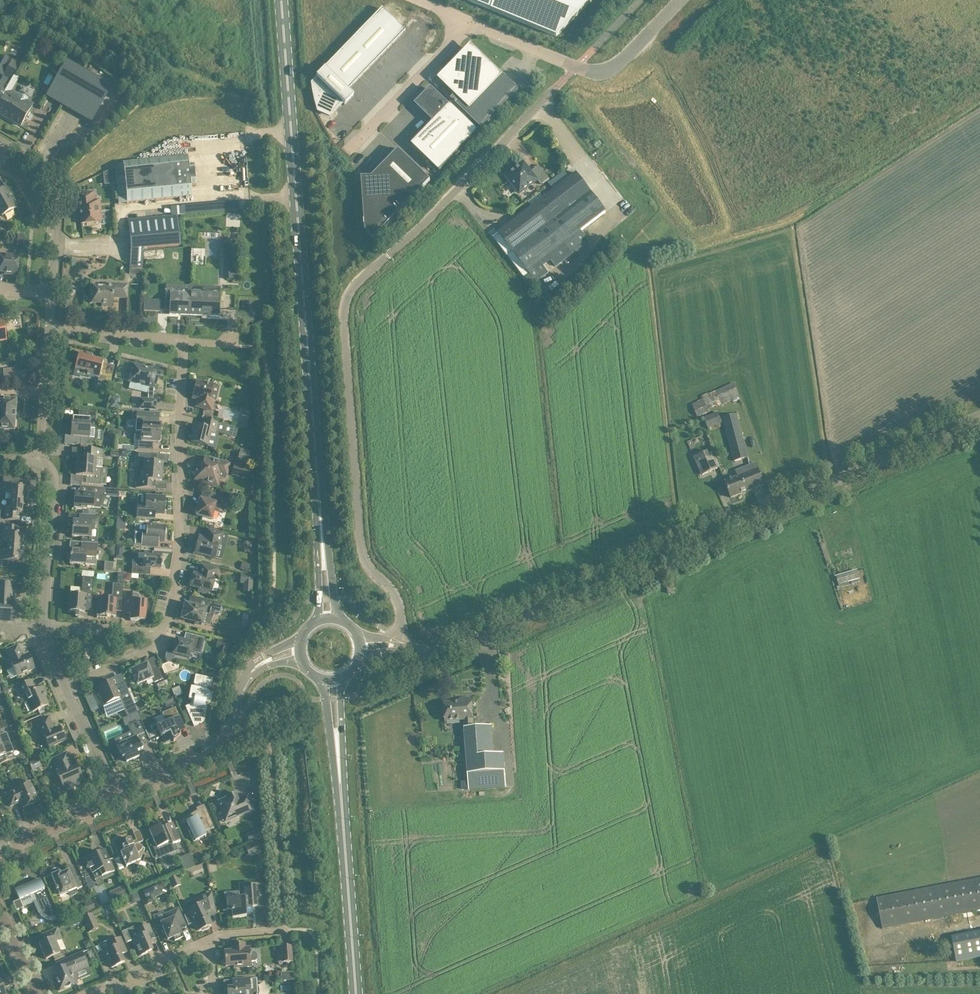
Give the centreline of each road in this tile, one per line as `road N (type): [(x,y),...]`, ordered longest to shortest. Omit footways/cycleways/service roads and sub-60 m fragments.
road 1 (unclassified): [(401,647),(401,606),(361,549),(346,297),(575,67)]
road 2 (unclassified): [(979,417),(437,653)]
road 3 (primary): [(320,517),(281,0)]
road 4 (residential): [(164,634),(177,577),(185,341)]
road 5 (primary): [(356,993),(338,759)]
road 6 (tertiary): [(112,797),(215,752),(241,684),(257,666)]
road 7 (unclassified): [(53,294),(57,211),(40,172),(0,140)]
road 8 (unclassified): [(354,150),(454,39),(463,18)]
road 9 (unclassified): [(45,625),(54,480),(39,461)]
road 10 (residential): [(80,993),(208,941)]
road 11 (residential): [(50,328),(185,341)]
road 12 (unclassified): [(575,67),(602,70),(626,60),(682,0)]
road 13 (unclassified): [(39,461),(50,328)]
road 14 (tertiary): [(0,847),(112,797)]
road 15 (unclassified): [(575,67),(463,18)]

